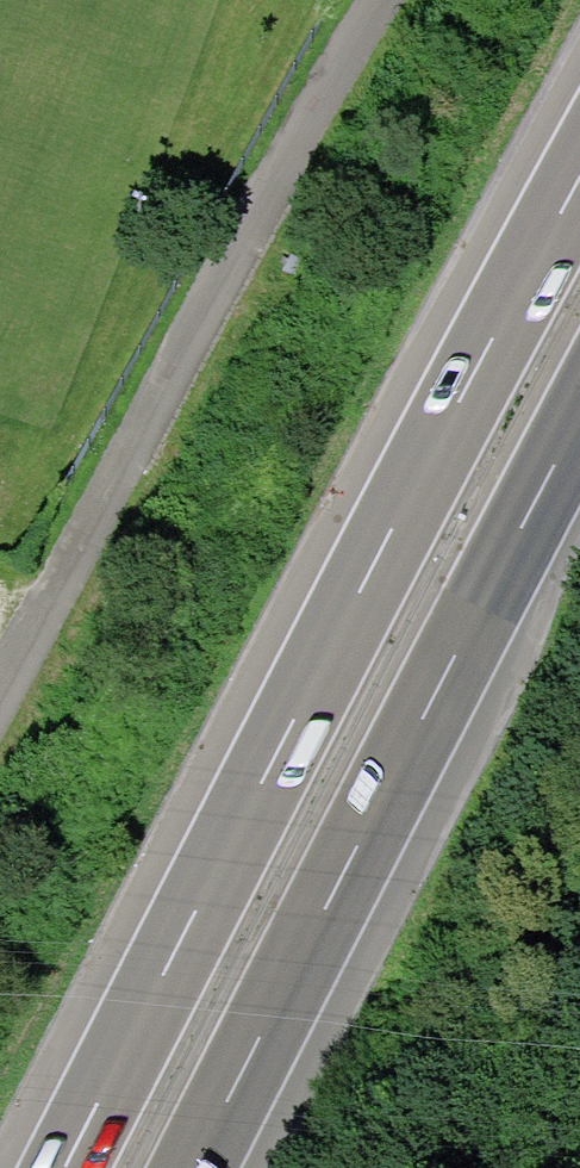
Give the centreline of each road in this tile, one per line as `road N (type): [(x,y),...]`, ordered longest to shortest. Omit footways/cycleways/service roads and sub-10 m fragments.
road 1 (motorway): [(579,218),(68,1167)]
road 2 (motorway): [(203,1167),(579,431)]

